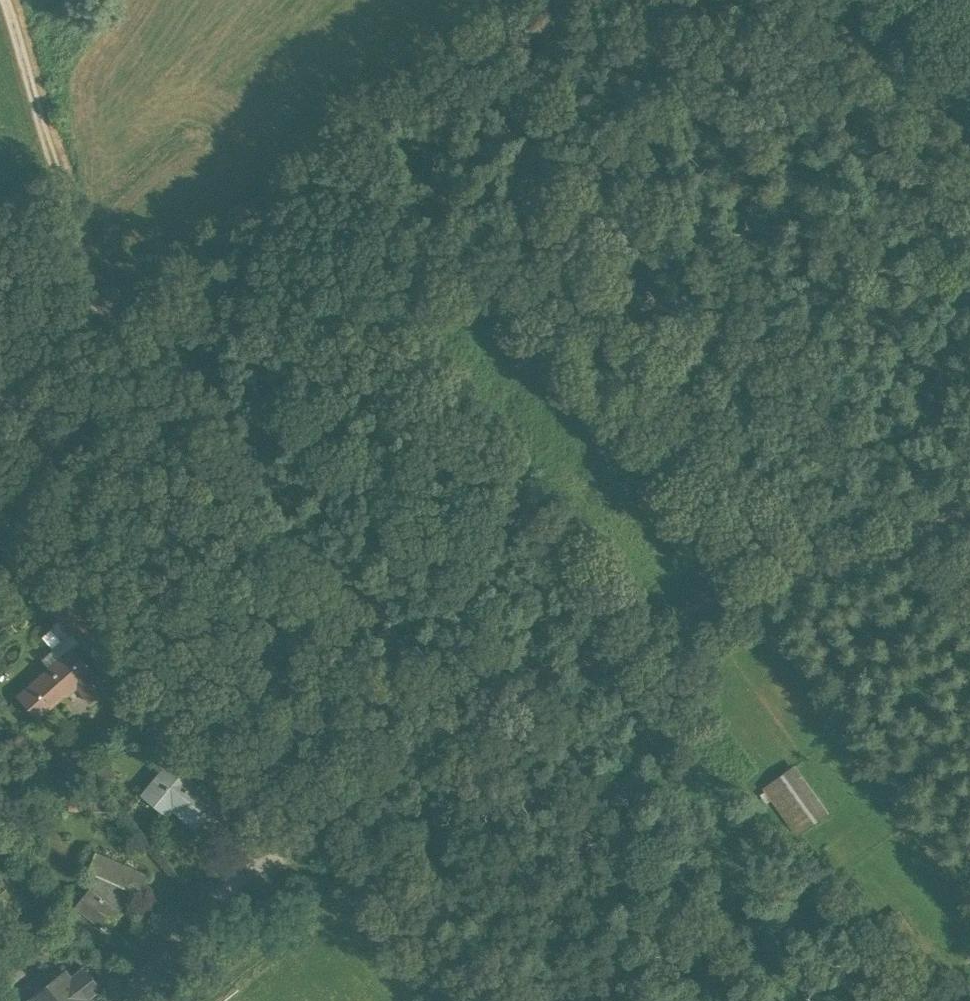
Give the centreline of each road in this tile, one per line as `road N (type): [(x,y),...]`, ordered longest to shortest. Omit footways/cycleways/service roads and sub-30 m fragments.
road 1 (track): [(488,716),(737,589),(869,546),(969,497)]
road 2 (track): [(4,0),(109,331)]
road 3 (track): [(259,852),(488,716)]
road 4 (track): [(382,773),(414,821),(403,855),(390,866),(341,872),(285,860),(268,847)]
road 5 (unclassified): [(134,1000),(259,852)]
road 6 (track): [(109,331),(0,421)]

